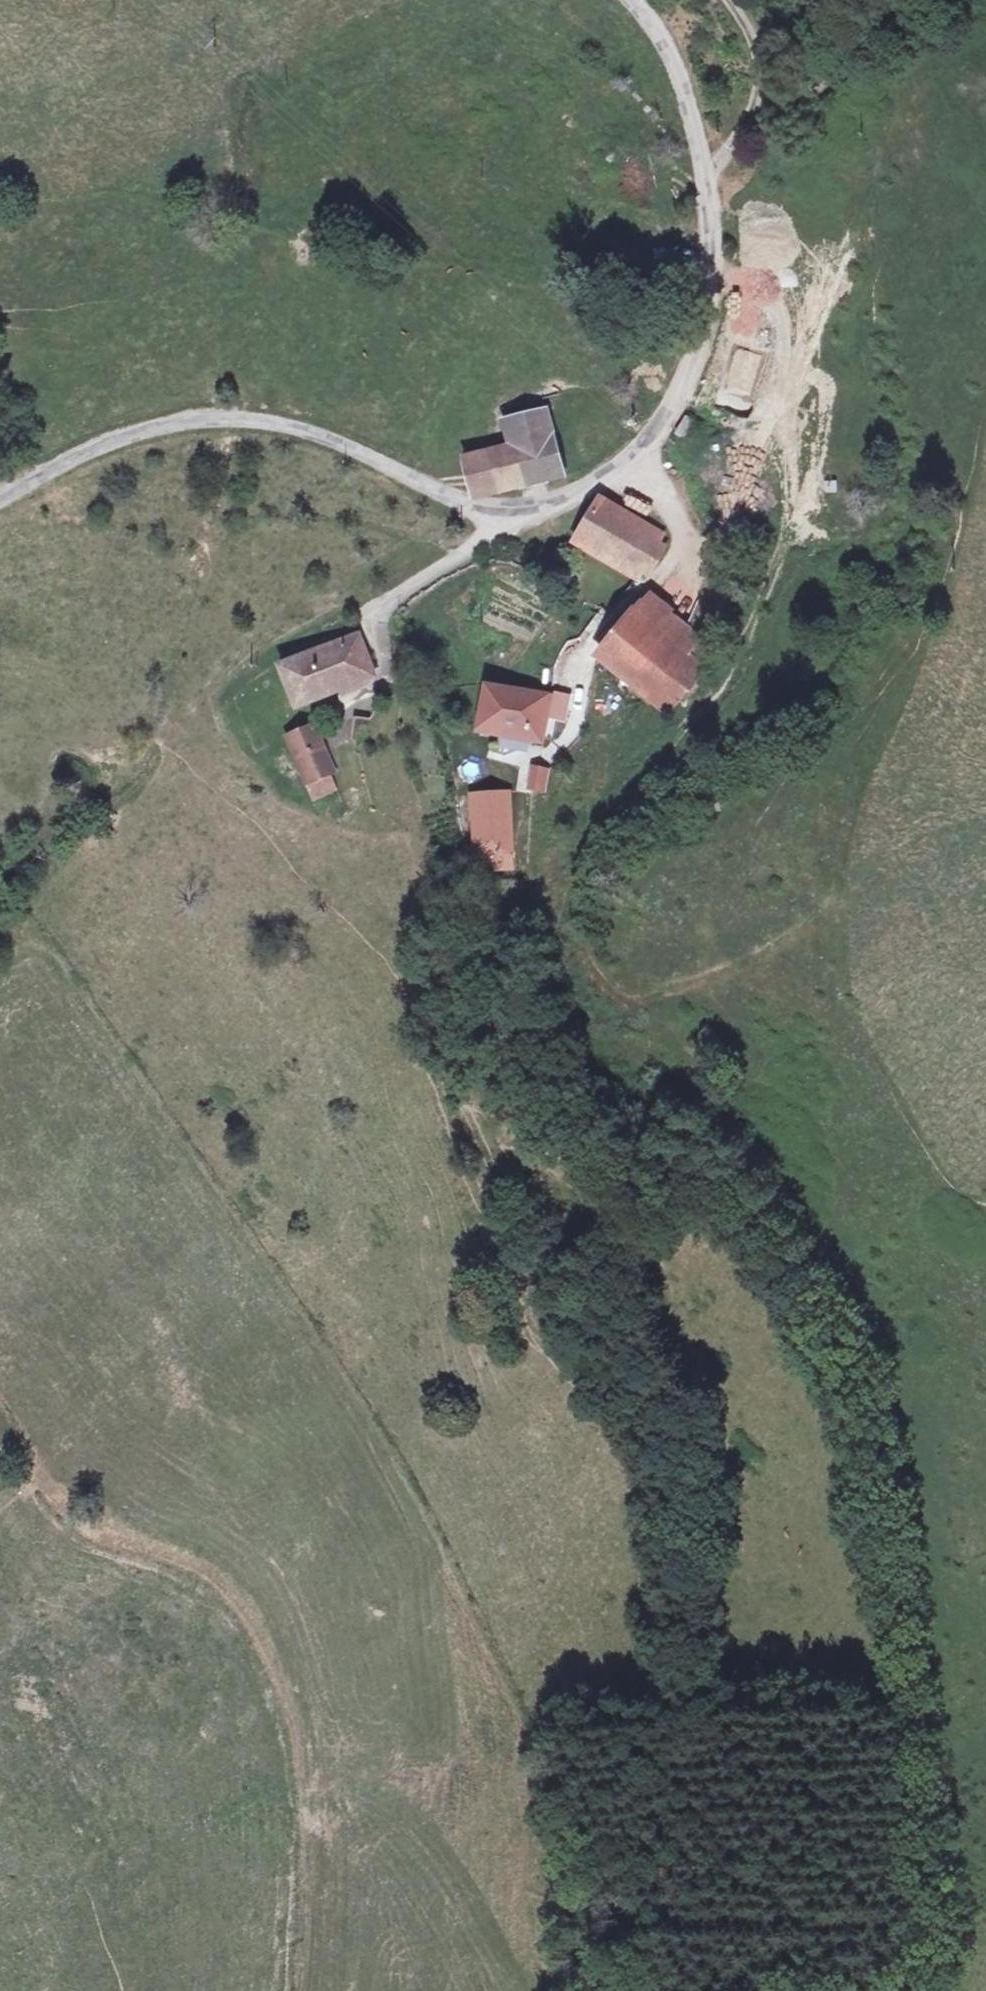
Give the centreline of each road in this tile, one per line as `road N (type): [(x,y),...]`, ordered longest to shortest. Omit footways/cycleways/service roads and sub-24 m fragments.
road 1 (unclassified): [(0,498),(38,474),(147,429),(212,415),(288,423),(475,512),(533,516),(640,471),(692,387),(717,267),(711,170),(679,53),(621,0)]
road 2 (track): [(0,1418),(61,1507),(90,1530),(196,1570),(258,1637),(287,1705),(305,1789),(305,1990)]

